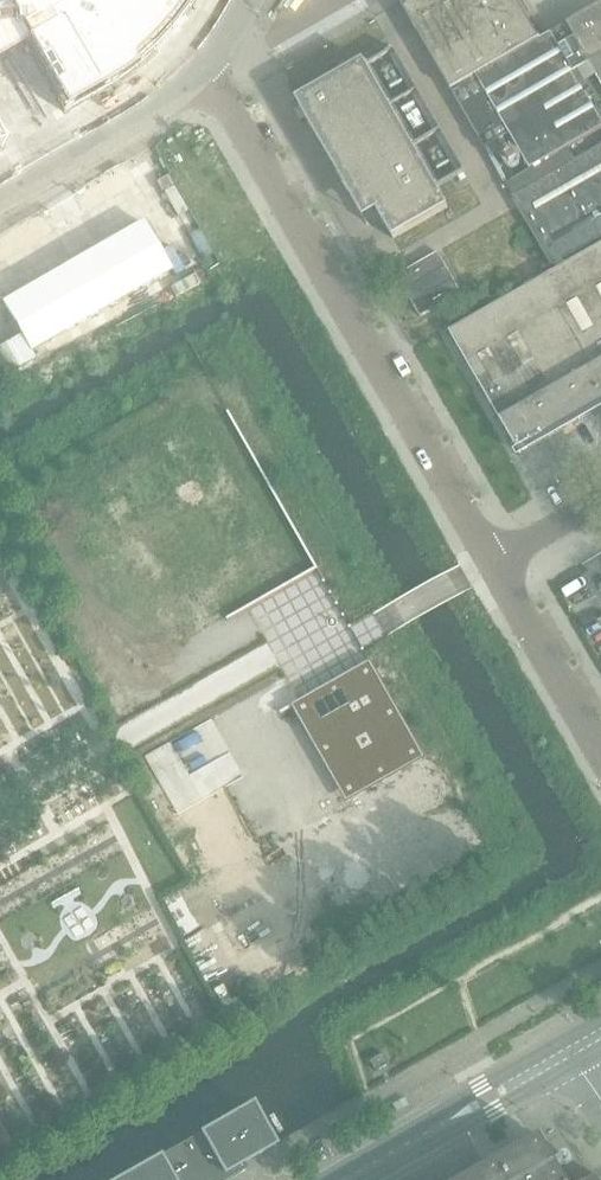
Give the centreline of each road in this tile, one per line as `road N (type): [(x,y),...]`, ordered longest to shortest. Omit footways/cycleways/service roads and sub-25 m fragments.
road 1 (unclassified): [(491,560),(227,101),(198,73)]
road 2 (tertiary): [(568,1052),(344,1179)]
road 3 (unclassified): [(0,195),(160,106),(198,73)]
road 4 (unclassified): [(600,753),(491,560)]
road 5 (unclassified): [(491,560),(600,497)]

